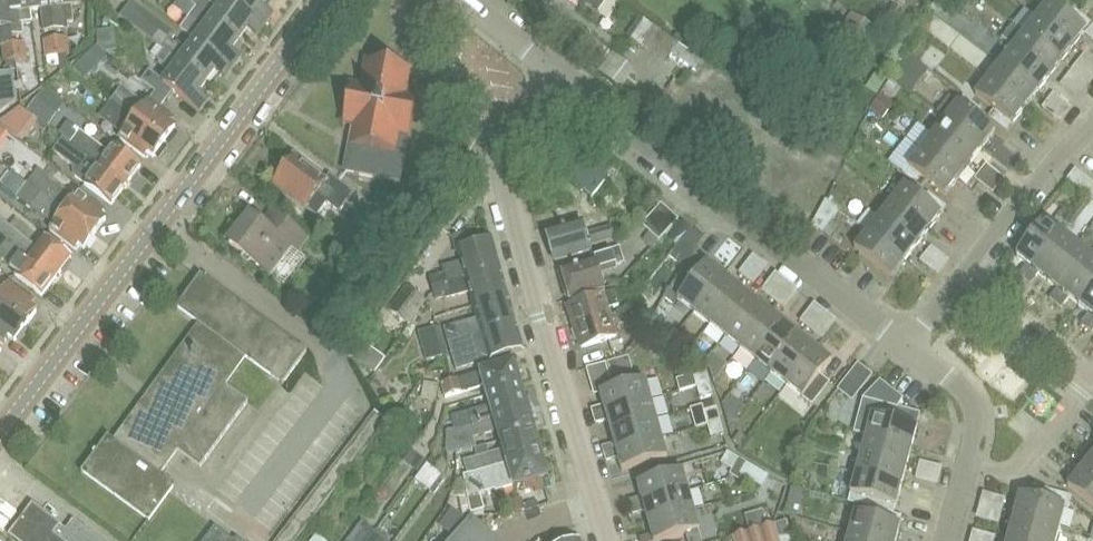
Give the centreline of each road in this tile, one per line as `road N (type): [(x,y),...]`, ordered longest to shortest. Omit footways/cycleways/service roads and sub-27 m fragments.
road 1 (tertiary): [(0,433),(328,0)]
road 2 (residential): [(608,540),(504,173),(507,153),(563,75)]
road 3 (residential): [(910,349),(563,75)]
road 4 (residential): [(969,465),(1020,478),(1092,372),(967,274)]
road 5 (residential): [(967,274),(1092,127)]
road 6 (residential): [(969,465),(974,411),(963,389),(910,349)]
road 7 (residential): [(563,75),(465,0)]

